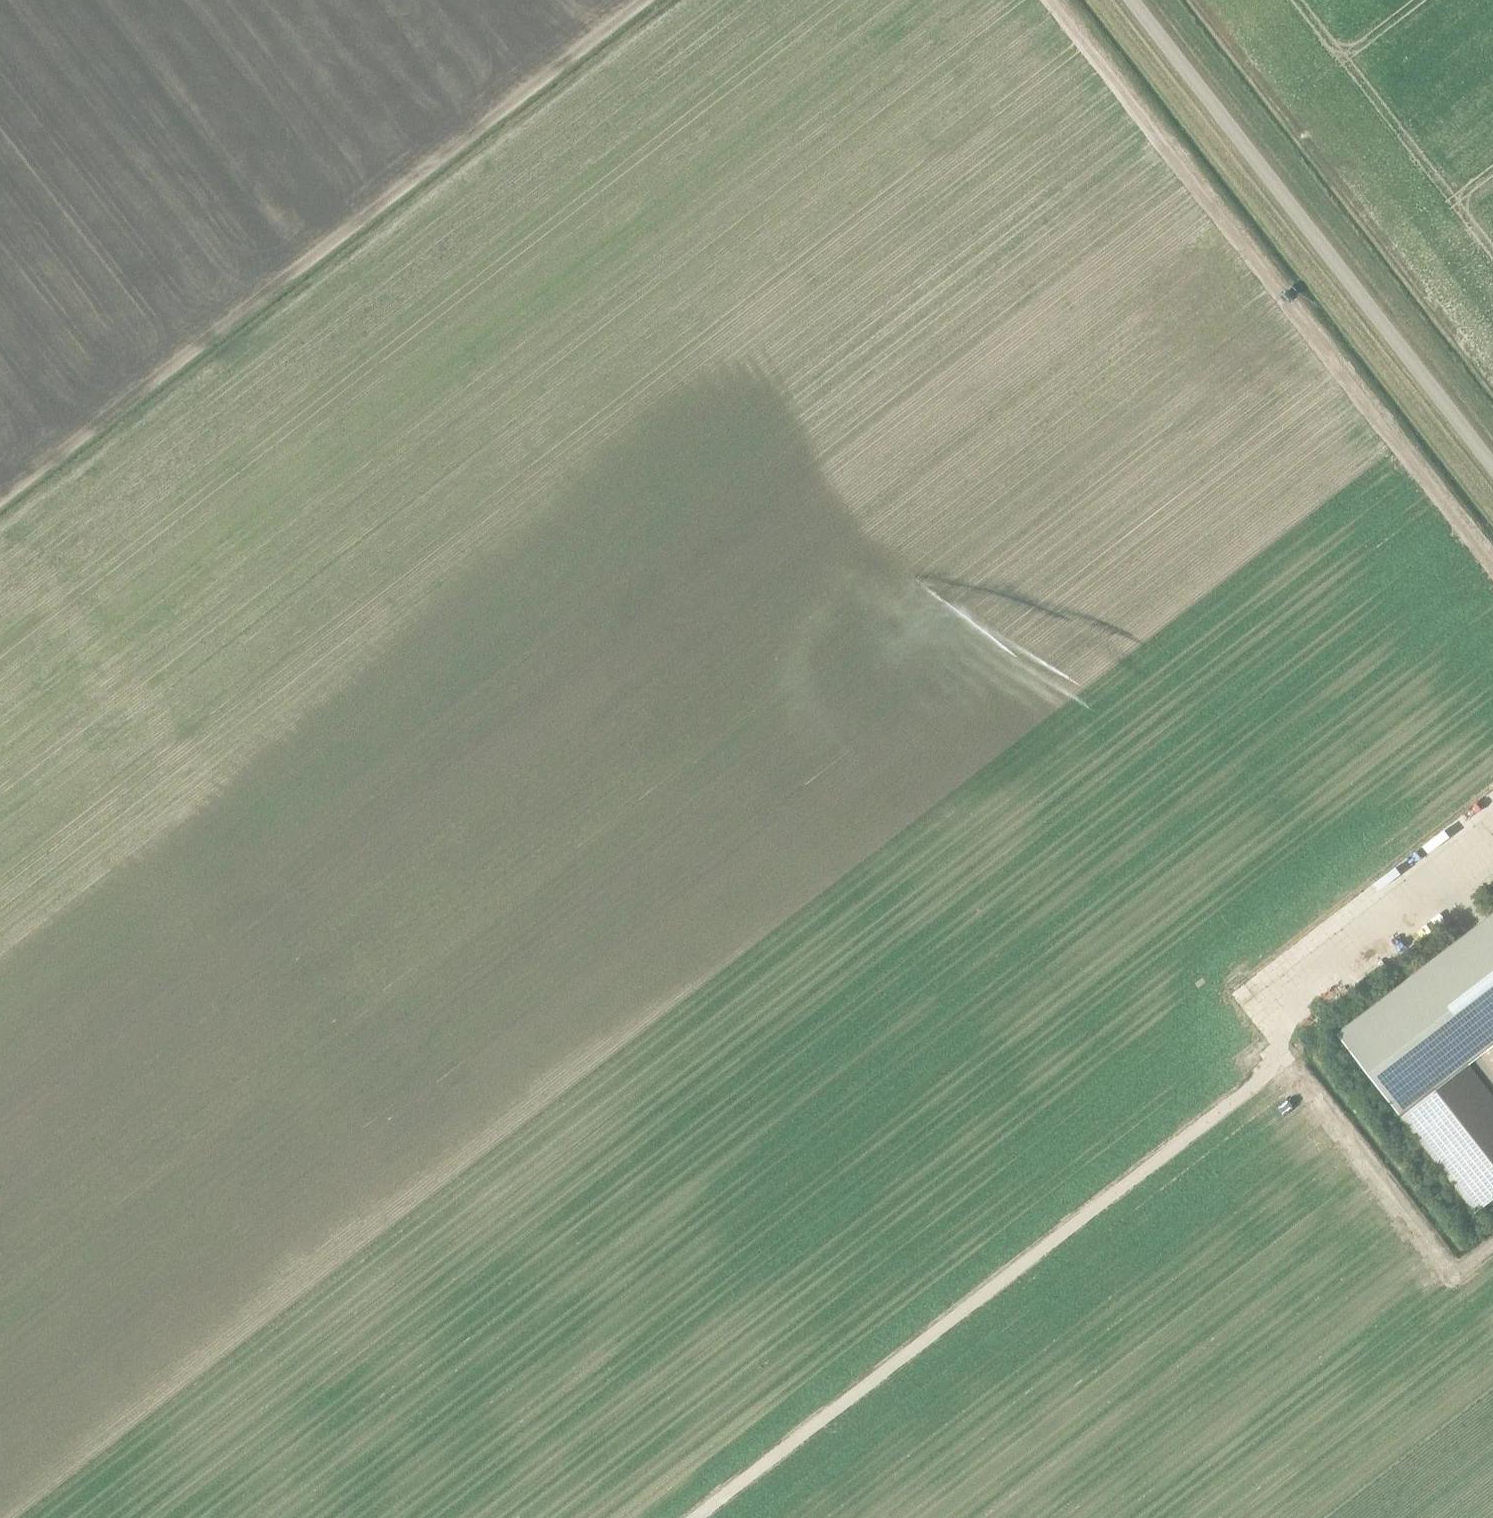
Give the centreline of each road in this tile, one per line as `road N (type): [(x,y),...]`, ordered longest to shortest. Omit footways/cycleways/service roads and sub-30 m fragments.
road 1 (unclassified): [(1492,473),(1130,0)]

